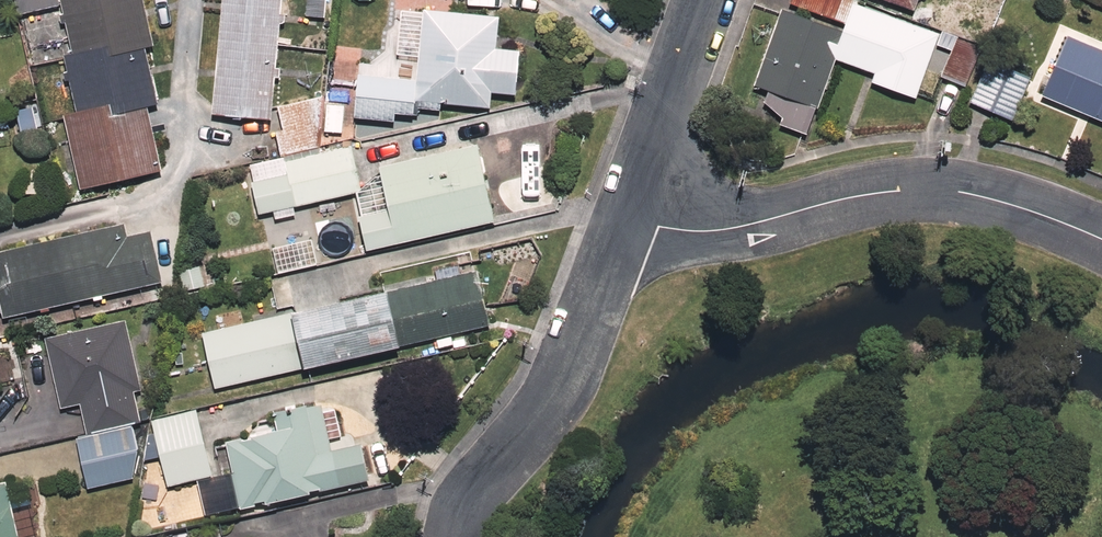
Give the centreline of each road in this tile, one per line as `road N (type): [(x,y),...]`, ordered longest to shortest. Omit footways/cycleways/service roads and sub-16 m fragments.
road 1 (unclassified): [(623,216),(658,228),(731,232),(840,201),(932,190),(1029,210),(1101,239)]
road 2 (residential): [(623,216),(553,378),(463,502),(447,536)]
road 3 (residential): [(699,0),(623,216)]

